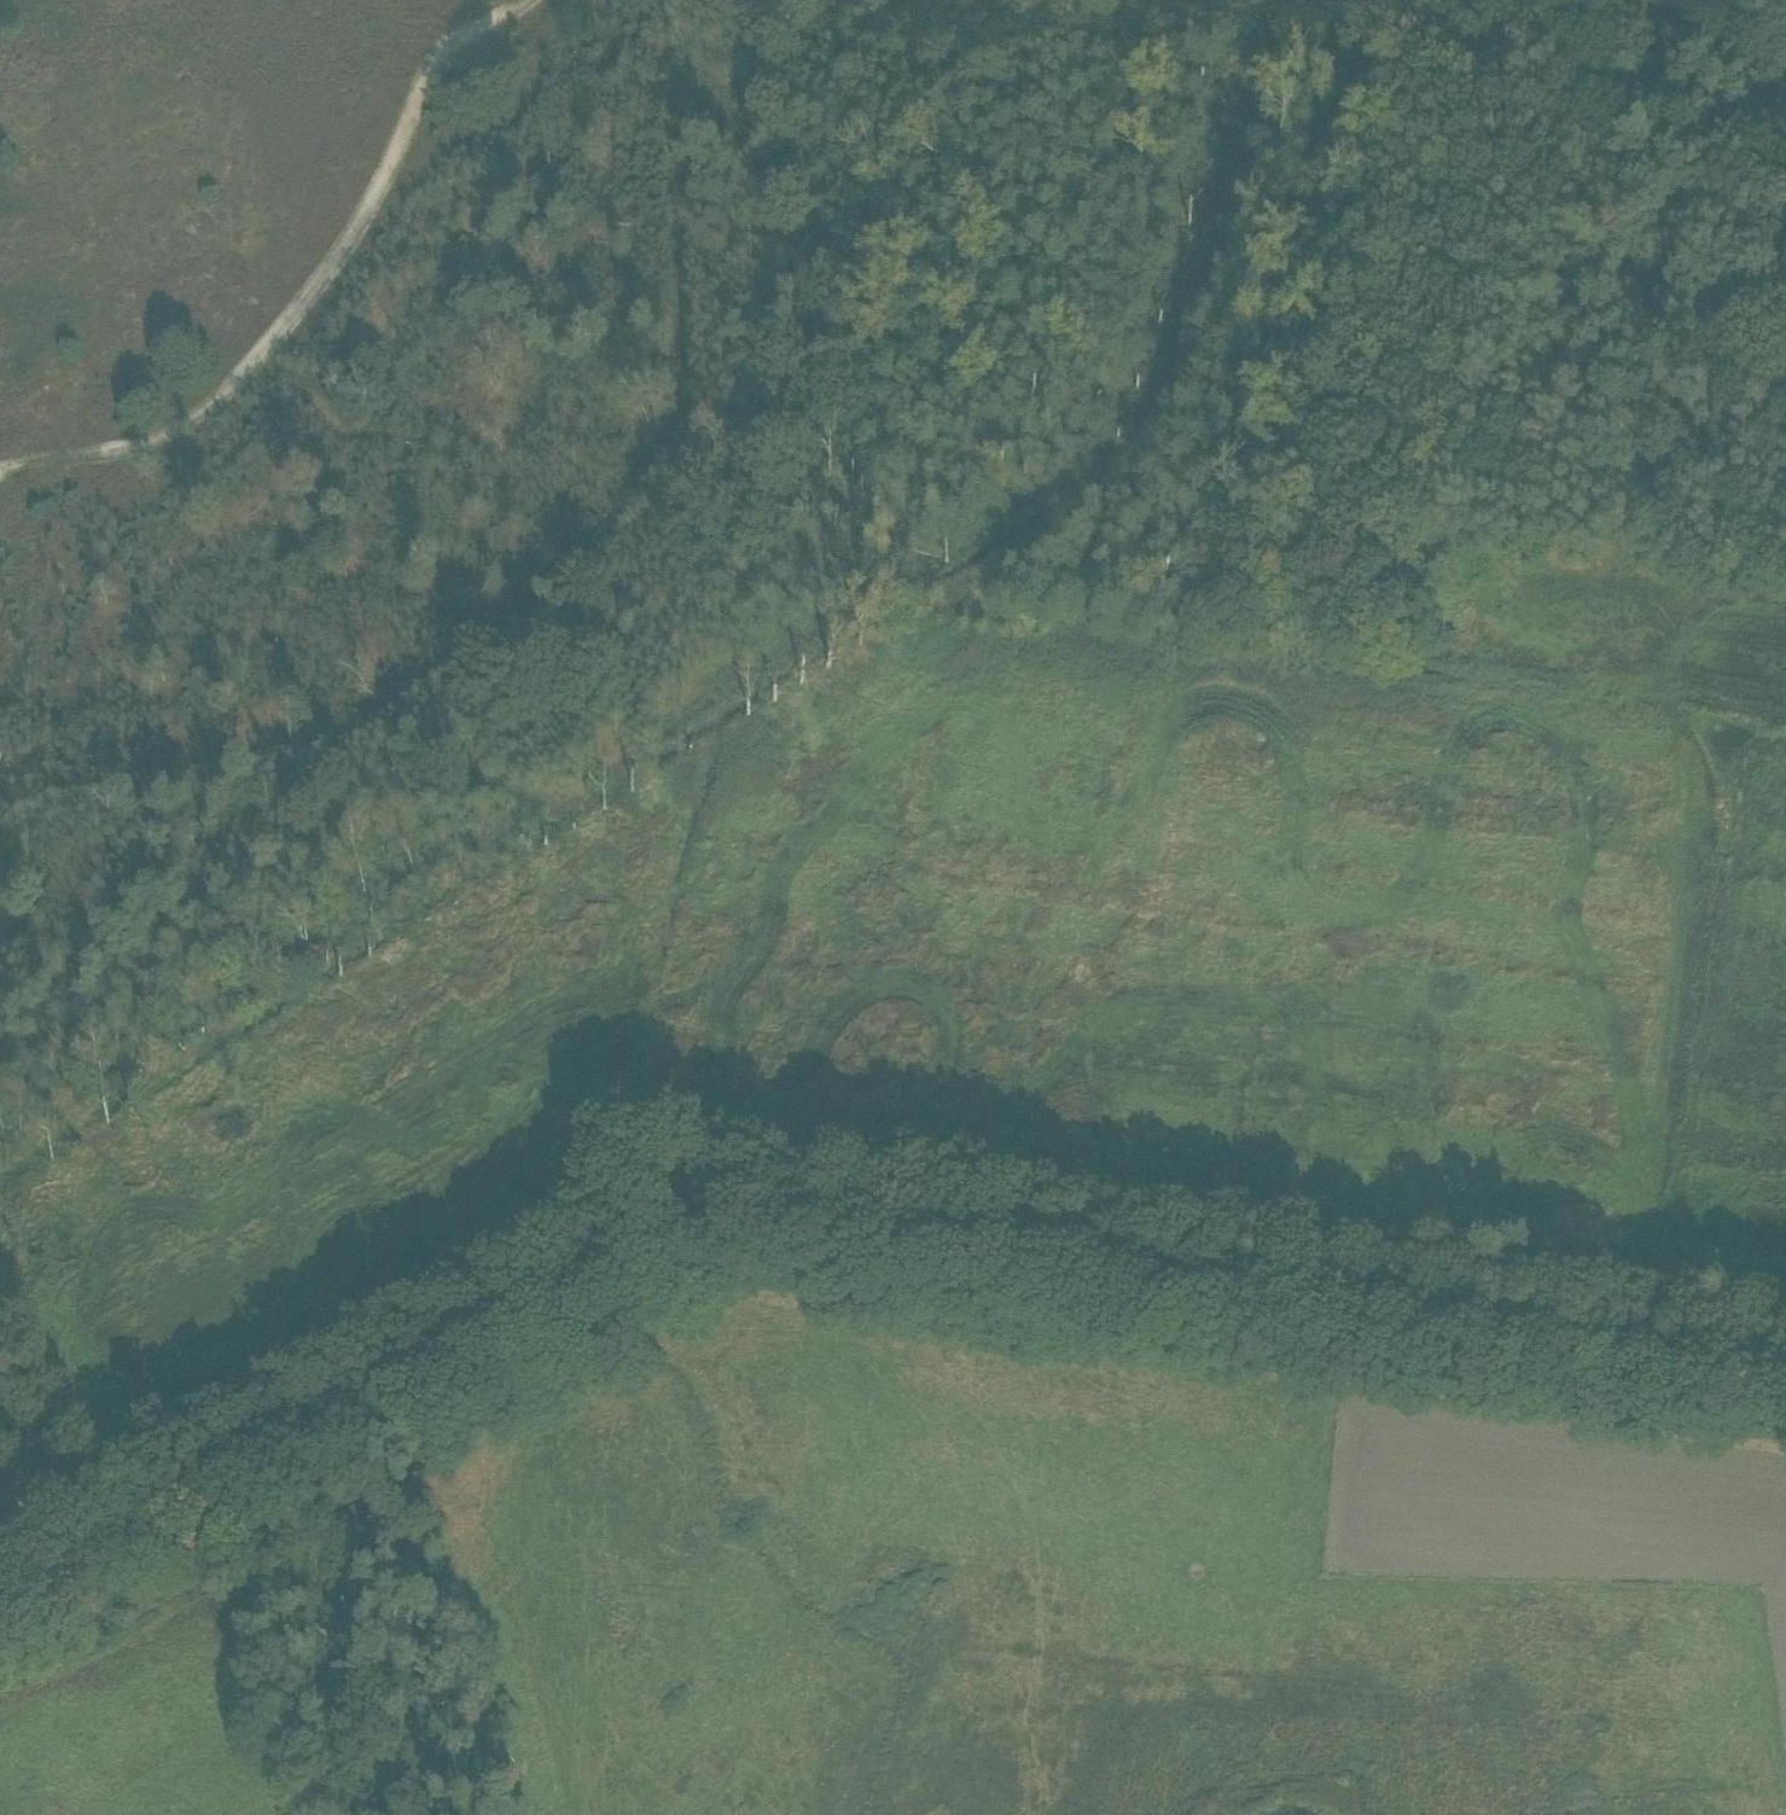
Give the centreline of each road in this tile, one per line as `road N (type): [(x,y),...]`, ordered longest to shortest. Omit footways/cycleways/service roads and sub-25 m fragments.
road 1 (track): [(0,1609),(690,1239),(758,1228),(1132,1270),(1785,1372)]

